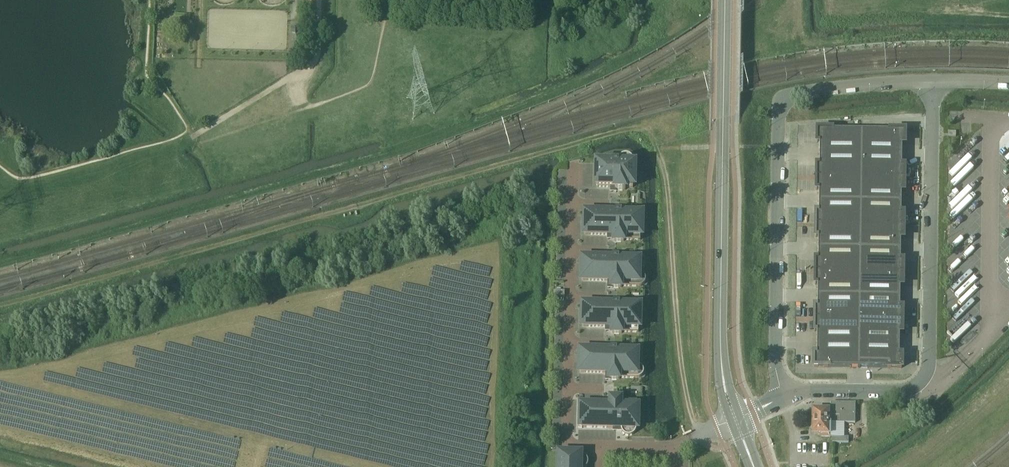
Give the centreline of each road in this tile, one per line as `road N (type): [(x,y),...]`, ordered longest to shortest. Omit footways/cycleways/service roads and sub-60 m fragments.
road 1 (track): [(703,436),(684,384),(663,172),(654,142),(636,131),(0,308)]
road 2 (unclassified): [(933,81),(800,93),(781,104),(776,372),(783,401)]
road 3 (unclassified): [(783,401),(806,392),(907,392),(929,376),(933,81)]
road 4 (tertiary): [(736,422),(722,349),(724,0)]
road 5 (unclassified): [(599,446),(567,445),(573,159)]
road 6 (track): [(1008,37),(813,43),(801,38),(798,0)]
road 7 (track): [(899,466),(1008,375)]

